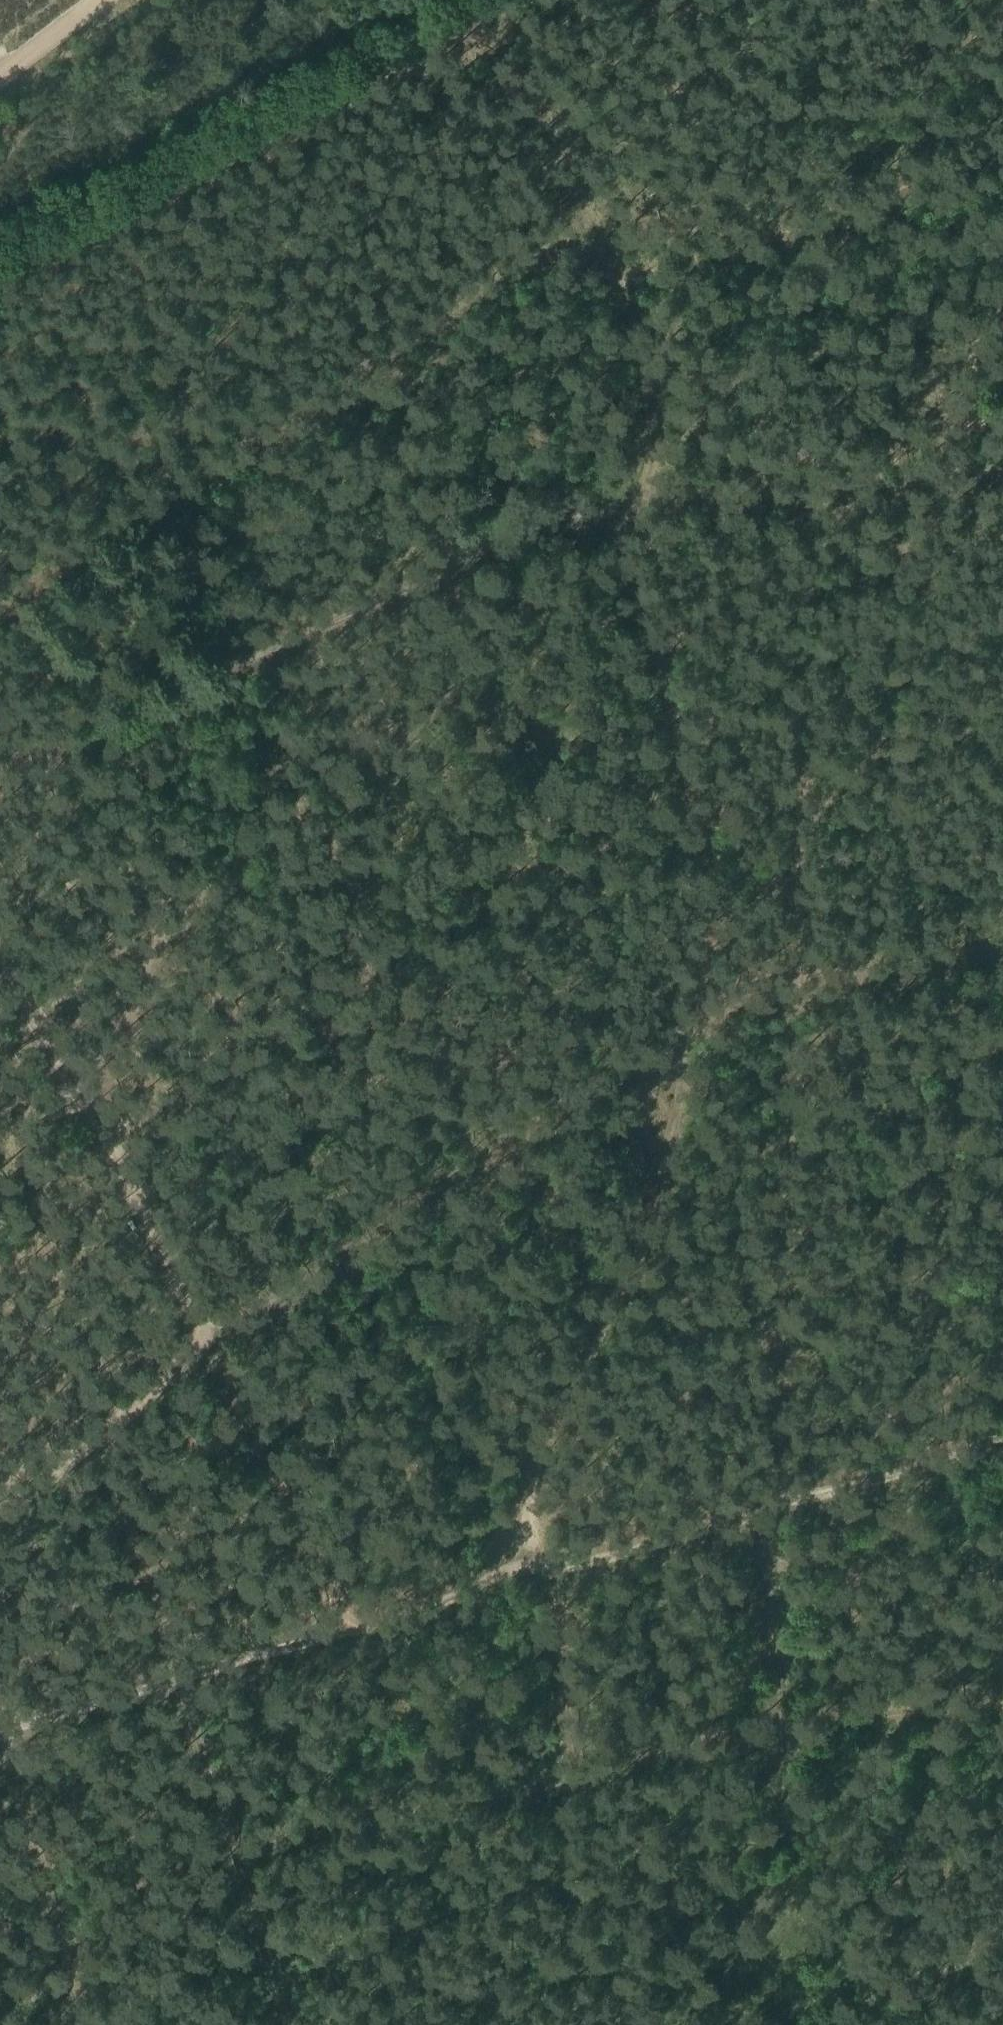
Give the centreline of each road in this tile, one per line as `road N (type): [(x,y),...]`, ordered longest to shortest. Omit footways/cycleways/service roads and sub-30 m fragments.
road 1 (track): [(500,0),(652,366),(631,552),(684,773),(699,883),(667,1163),(637,1262),(543,1433),(529,1479),(548,1568),(555,1767)]
road 2 (track): [(0,786),(255,655),(607,508),(1002,467)]
road 3 (track): [(0,1730),(352,1634),(487,1580),(593,1563),(1002,1444)]
road 4 (track): [(787,994),(774,1509),(803,2024)]
road 5 (track): [(0,1506),(134,1407),(184,1353),(197,1325),(694,971)]
road 6 (track): [(0,949),(333,1583),(352,1634)]
road 7 (track): [(0,572),(593,213)]
road 8 (track): [(90,1440),(283,2024)]
road 9 (track): [(555,1767),(1002,1685)]
road 10 (track): [(1001,1685),(994,1447),(1002,1235)]
road 11 (track): [(601,232),(777,243),(842,227),(1002,158)]
road 12 (track): [(1002,947),(688,1014)]
road 13 (track): [(0,1726),(86,2024)]
road 14 (track): [(555,1767),(571,2024)]
road 15 (track): [(0,75),(98,0)]

